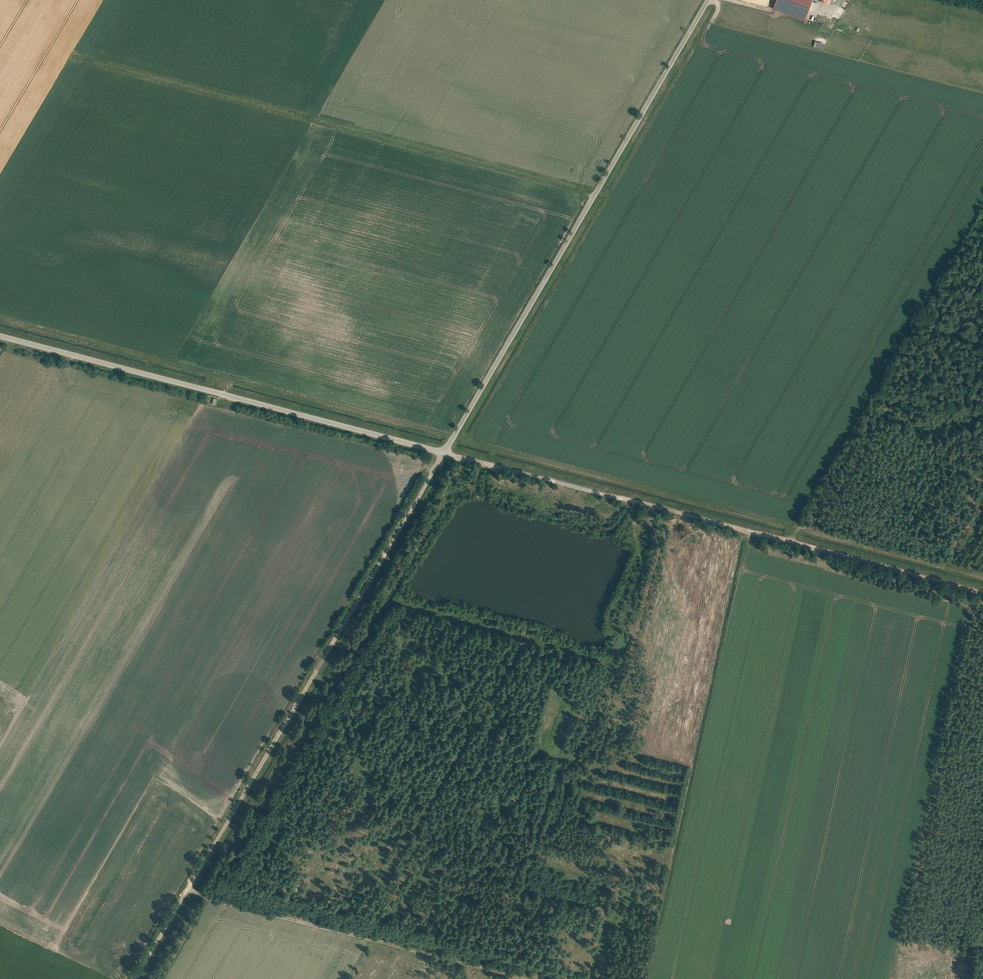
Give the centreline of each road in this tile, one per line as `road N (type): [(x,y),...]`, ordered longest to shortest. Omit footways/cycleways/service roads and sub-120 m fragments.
road 1 (track): [(129,978),(442,449)]
road 2 (track): [(982,592),(442,449)]
road 3 (unclassified): [(442,449),(708,0)]
road 4 (residential): [(0,335),(442,449)]
road 5 (track): [(184,886),(524,978)]

